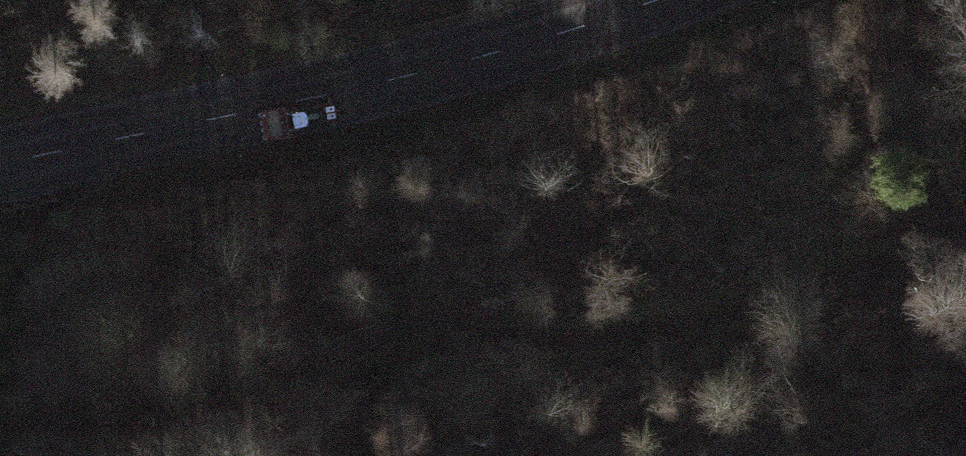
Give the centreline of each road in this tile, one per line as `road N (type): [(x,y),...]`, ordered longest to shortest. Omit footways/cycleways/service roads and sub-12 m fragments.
road 1 (track): [(0,421),(286,390),(405,345),(497,323),(672,310),(965,234)]
road 2 (tertiary): [(655,0),(575,30),(328,95),(0,163)]

